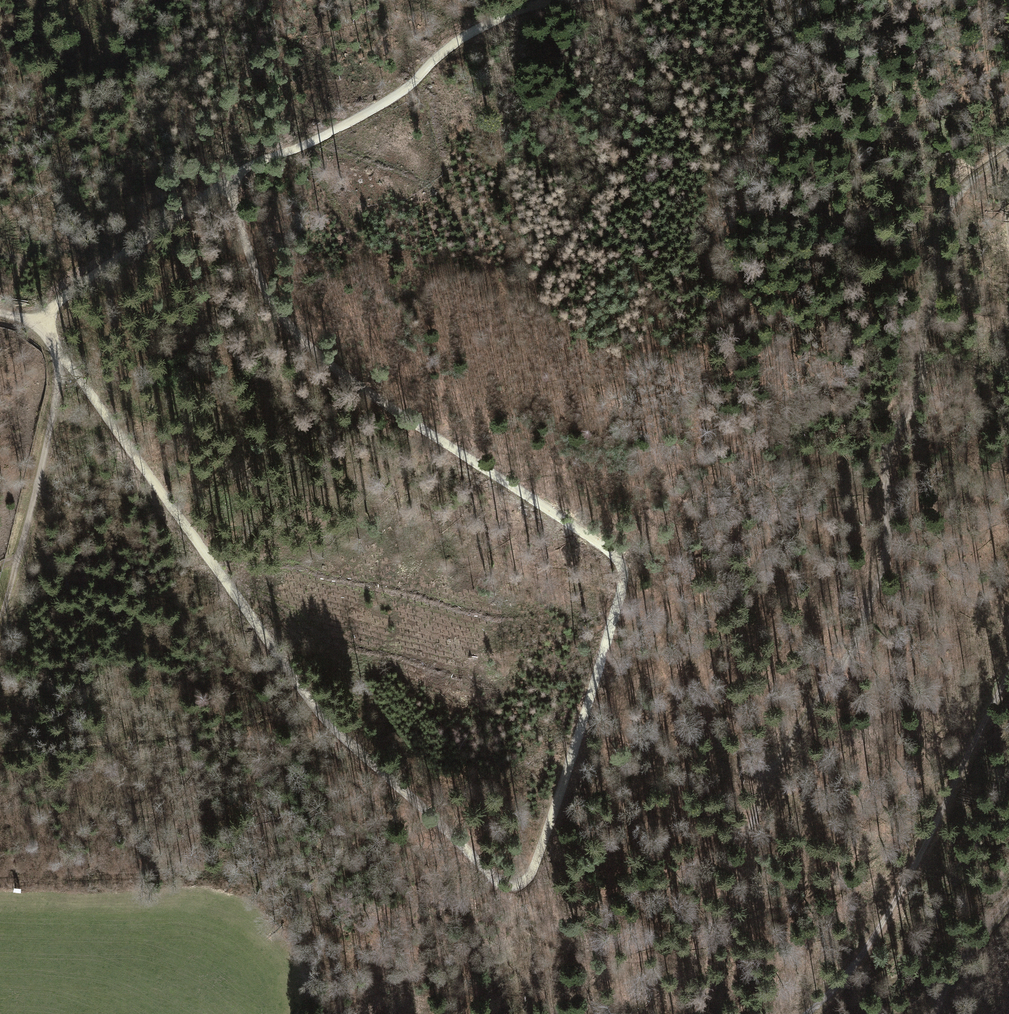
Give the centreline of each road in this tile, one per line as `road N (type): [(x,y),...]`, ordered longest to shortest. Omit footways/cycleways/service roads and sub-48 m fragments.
road 1 (track): [(231,181),(252,266),(284,317),(342,380),(566,519),(623,567),(598,673),(533,871),(522,885),(496,881)]
road 2 (track): [(1008,153),(947,204),(935,254),(941,288),(921,334),(919,394),(886,447),(887,525),(876,586),(853,647),(801,723),(739,847),(718,931)]
road 3 (track): [(496,881),(312,708),(60,367),(40,322)]
road 4 (track): [(563,0),(511,12),(457,40),(404,88),(313,142),(257,161),(60,300),(40,322),(0,313)]
road 5 (track): [(808,1013),(915,853),(1008,668)]
road 6 (track): [(60,367),(0,617)]
road 7 (track): [(943,1013),(1008,905)]

